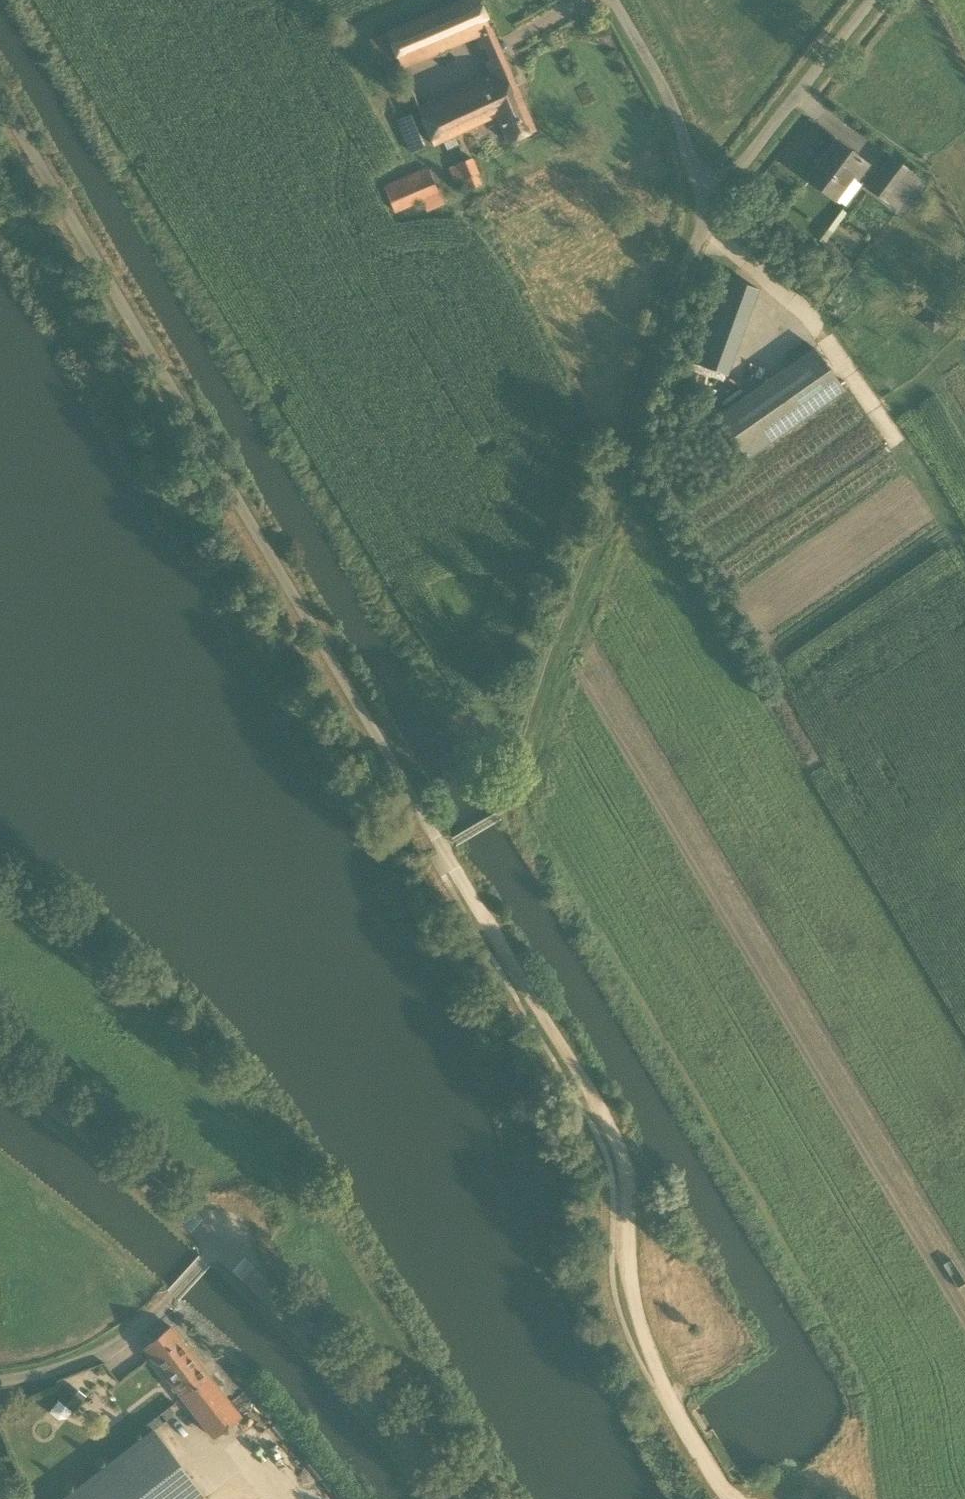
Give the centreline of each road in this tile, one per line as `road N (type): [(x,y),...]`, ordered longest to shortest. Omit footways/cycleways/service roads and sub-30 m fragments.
road 1 (unclassified): [(445,846),(0,89)]
road 2 (track): [(445,846),(613,1135),(625,1164),(632,1276),(646,1331),(664,1380),(735,1498)]
road 3 (unclassified): [(448,1498),(222,1248)]
road 4 (unclassified): [(222,1248),(156,1186),(0,1074)]
road 5 (unclassified): [(222,1248),(145,1324),(99,1352),(0,1378)]
road 6 (unclassified): [(713,188),(737,173),(871,0)]
road 7 (unclassified): [(713,188),(695,169),(669,95),(614,0)]

